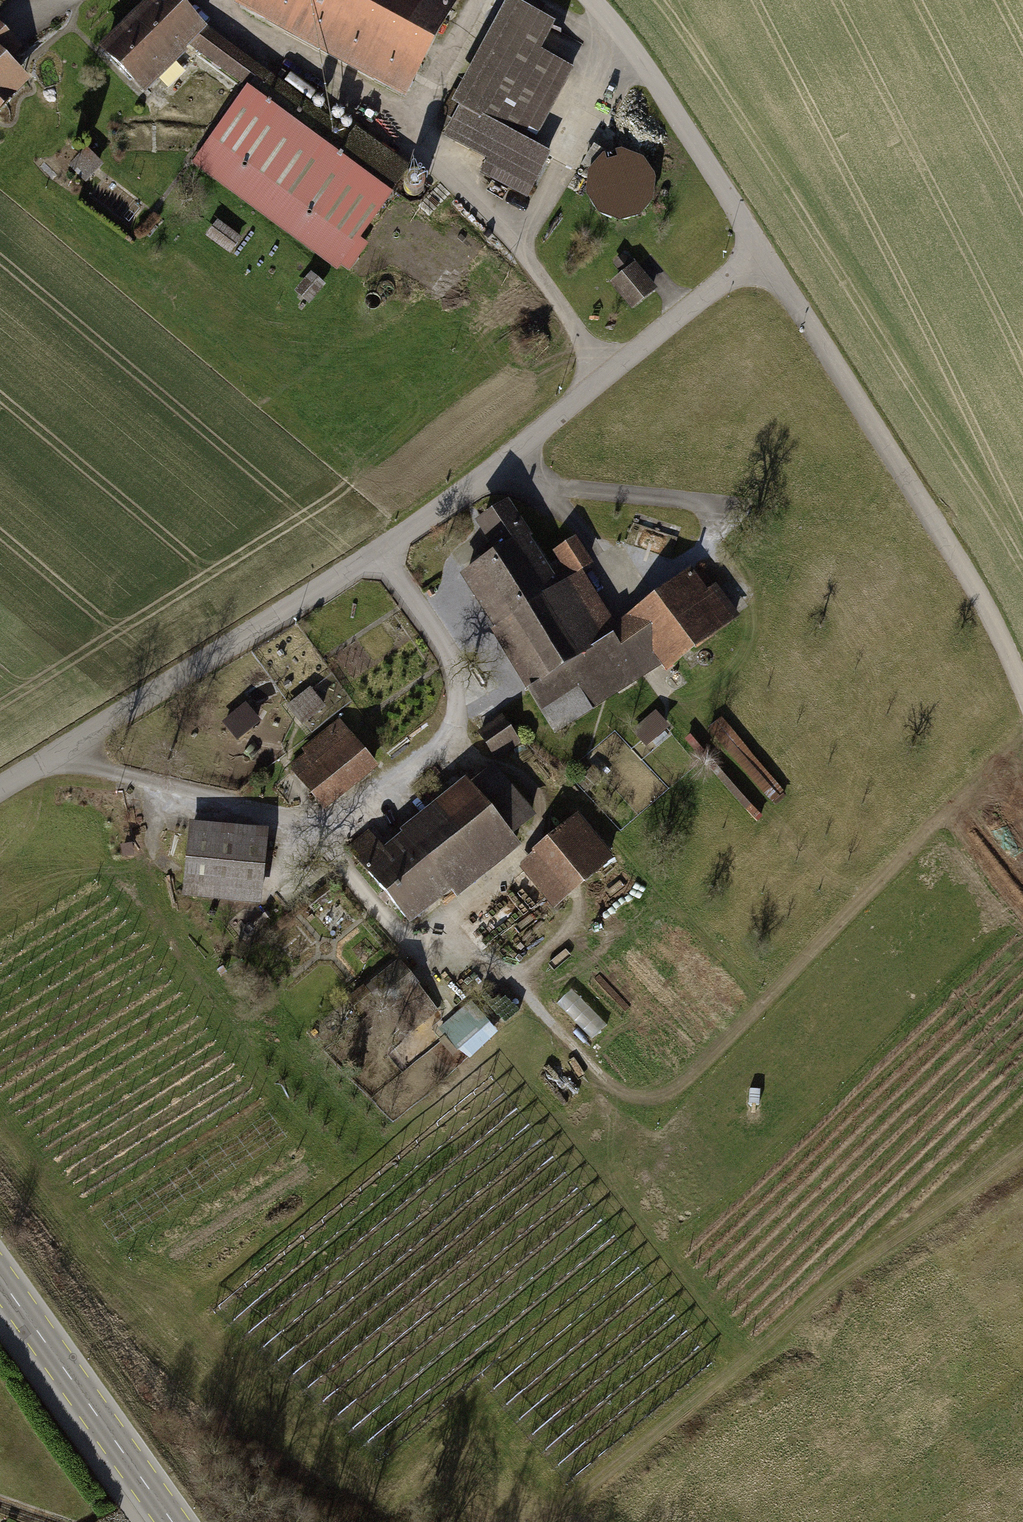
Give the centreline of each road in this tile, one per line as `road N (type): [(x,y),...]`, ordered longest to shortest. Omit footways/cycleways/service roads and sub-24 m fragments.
road 1 (track): [(205,1338),(359,1485),(378,1483),(449,1428),(468,1426),(545,1497),(575,1499),(734,1354),(733,1341),(638,1225),(607,1154),(592,1071)]
road 2 (residential): [(758,252),(604,371),(514,456),(376,560),(0,790)]
road 3 (track): [(1022,739),(678,1084),(662,1094),(624,1096),(582,1062)]
road 4 (unclassified): [(1022,697),(992,626),(758,252)]
road 5 (unclassified): [(589,0),(653,82),(758,252)]
road 6 (tertiary): [(0,1279),(172,1521)]

